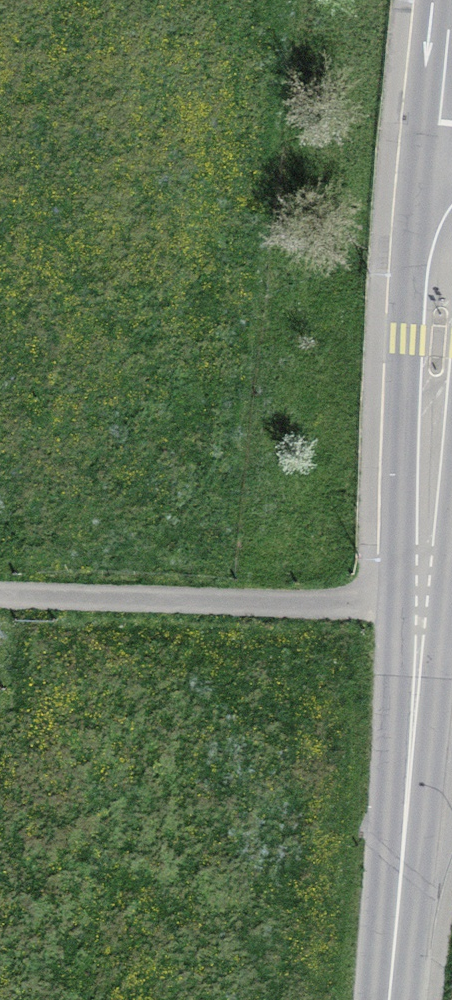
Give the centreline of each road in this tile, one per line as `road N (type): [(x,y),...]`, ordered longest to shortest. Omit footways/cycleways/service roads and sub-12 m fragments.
road 1 (tertiary): [(451,173),(428,628),(389,999)]
road 2 (track): [(0,598),(369,608)]

